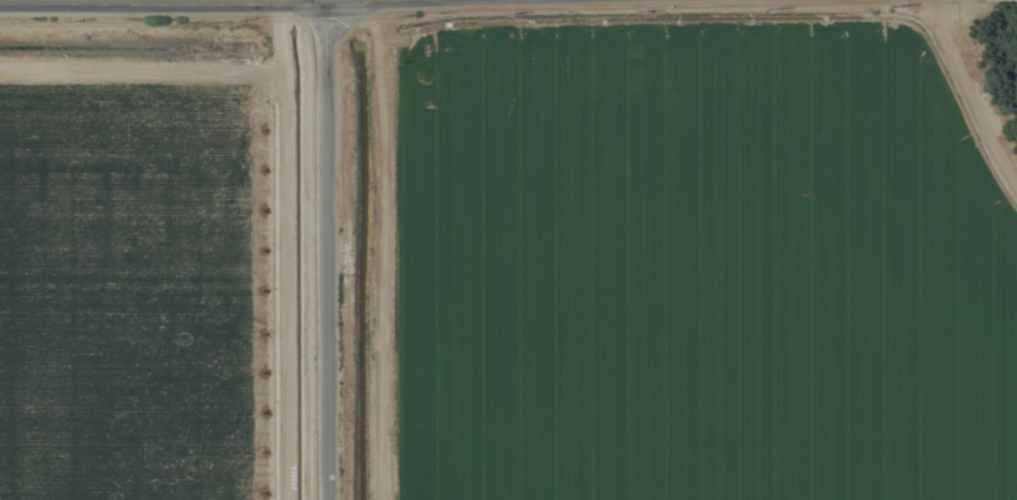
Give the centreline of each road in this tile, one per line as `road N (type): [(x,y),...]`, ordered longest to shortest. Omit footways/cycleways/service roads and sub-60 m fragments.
road 1 (track): [(385,499),(384,0)]
road 2 (tertiary): [(321,499),(326,4)]
road 3 (tertiary): [(384,0),(0,3)]
road 4 (track): [(1016,184),(960,75),(943,0)]

